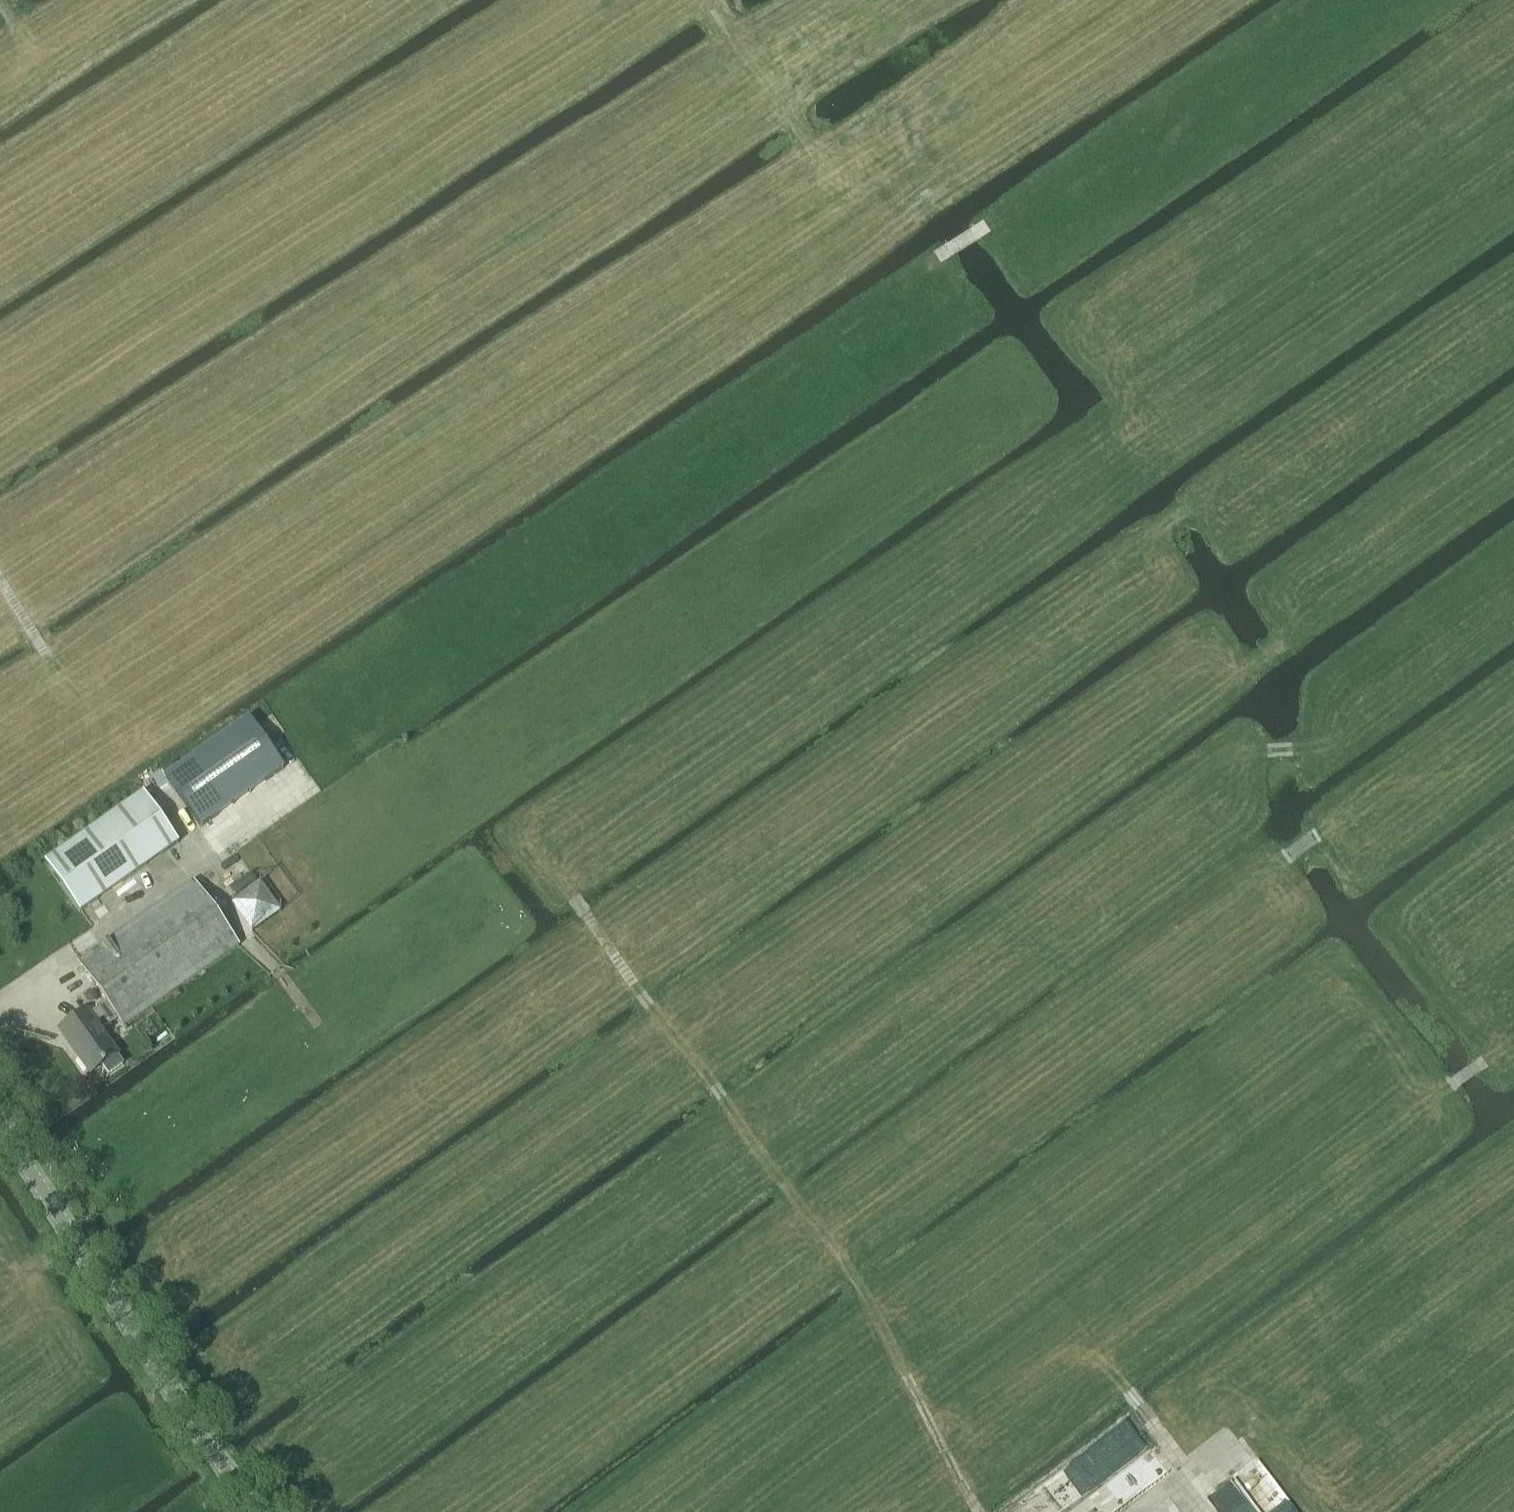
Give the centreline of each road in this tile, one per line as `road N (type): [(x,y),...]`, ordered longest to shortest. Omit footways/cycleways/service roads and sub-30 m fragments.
road 1 (unclassified): [(259,1511),(0,1125)]

